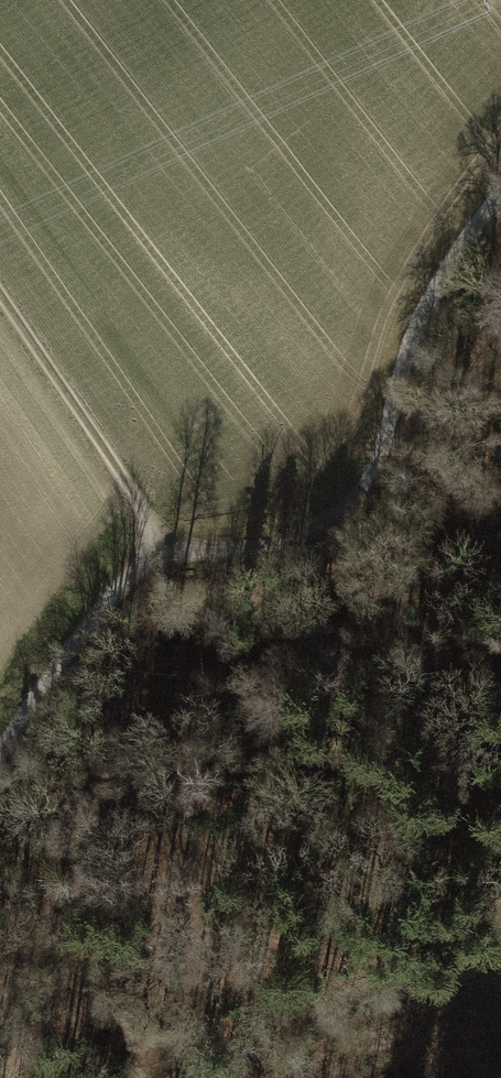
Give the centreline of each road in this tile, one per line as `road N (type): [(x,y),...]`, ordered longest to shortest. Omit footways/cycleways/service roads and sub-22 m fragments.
road 1 (track): [(153,542),(224,552),(295,540),(375,468),(396,383),(434,285),(500,191)]
road 2 (track): [(0,295),(134,495),(153,542)]
road 3 (track): [(500,931),(416,970),(249,1077)]
road 4 (track): [(0,748),(153,542)]

